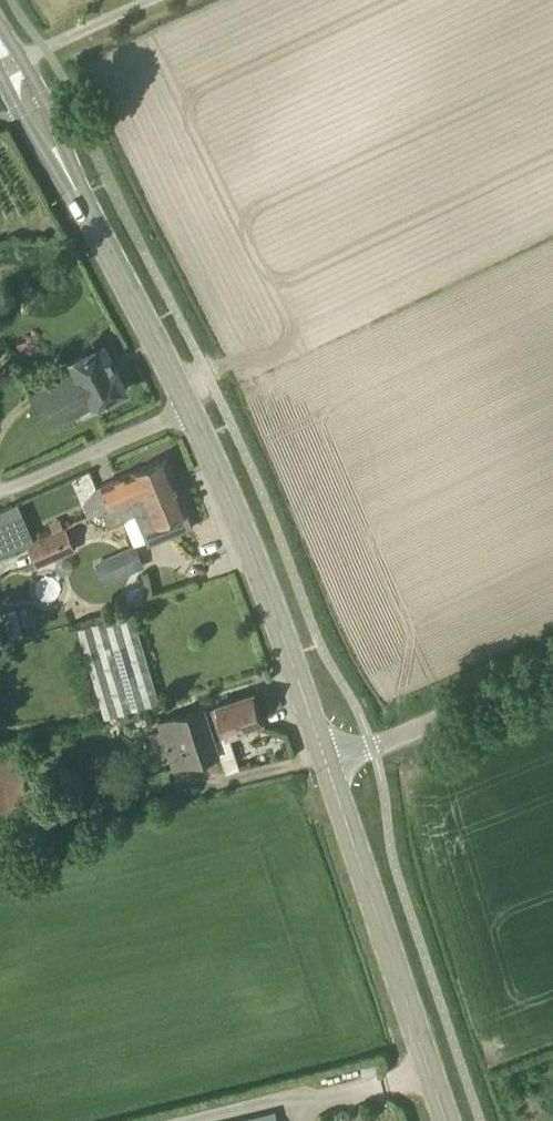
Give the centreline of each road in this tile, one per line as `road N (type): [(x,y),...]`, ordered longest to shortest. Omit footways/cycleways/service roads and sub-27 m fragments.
road 1 (secondary): [(344,765),(257,546),(71,181)]
road 2 (secondary): [(454,1120),(420,1031),(344,765)]
road 3 (unclassified): [(552,664),(344,765)]
road 4 (secondary): [(71,181),(46,100),(9,65)]
road 5 (secondary): [(9,65),(23,112),(71,181)]

